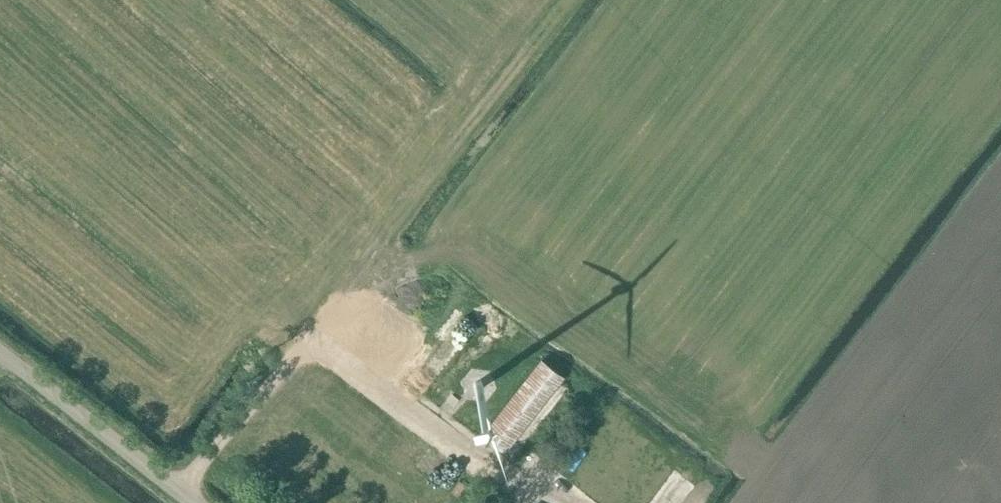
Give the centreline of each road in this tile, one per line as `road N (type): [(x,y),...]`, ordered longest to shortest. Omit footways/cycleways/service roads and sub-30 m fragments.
road 1 (tertiary): [(191,502),(0,354)]

